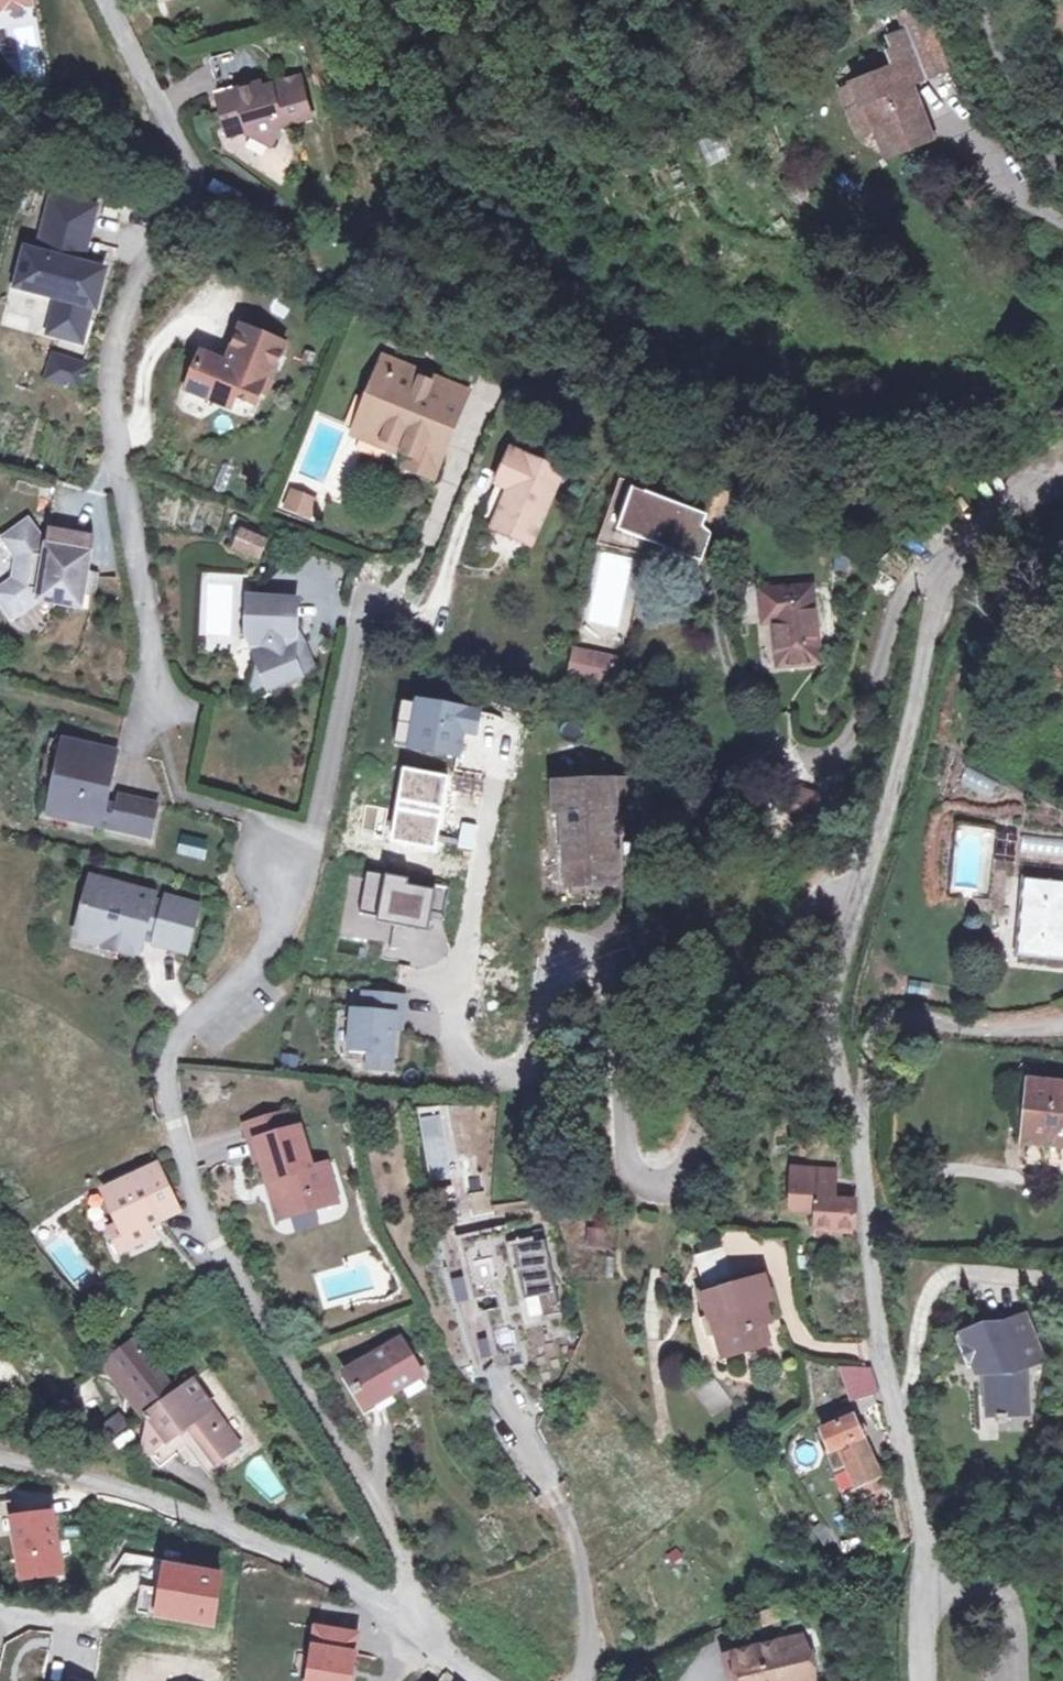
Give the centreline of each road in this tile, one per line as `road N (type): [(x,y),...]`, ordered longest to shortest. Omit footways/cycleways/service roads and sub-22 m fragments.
road 1 (unclassified): [(928,1574),(883,1301),(866,1145),(836,1023),(860,889),(908,734),(926,574),(1024,493),(1062,476)]
road 2 (residential): [(100,0),(188,210),(150,263),(124,325),(114,388),(163,716)]
road 3 (residential): [(0,1458),(60,1470),(329,1574),(495,1680)]
road 4 (unclassified): [(1062,184),(985,32),(978,0)]
road 5 (residential): [(928,1574),(990,1580),(1023,1620),(1018,1680)]

